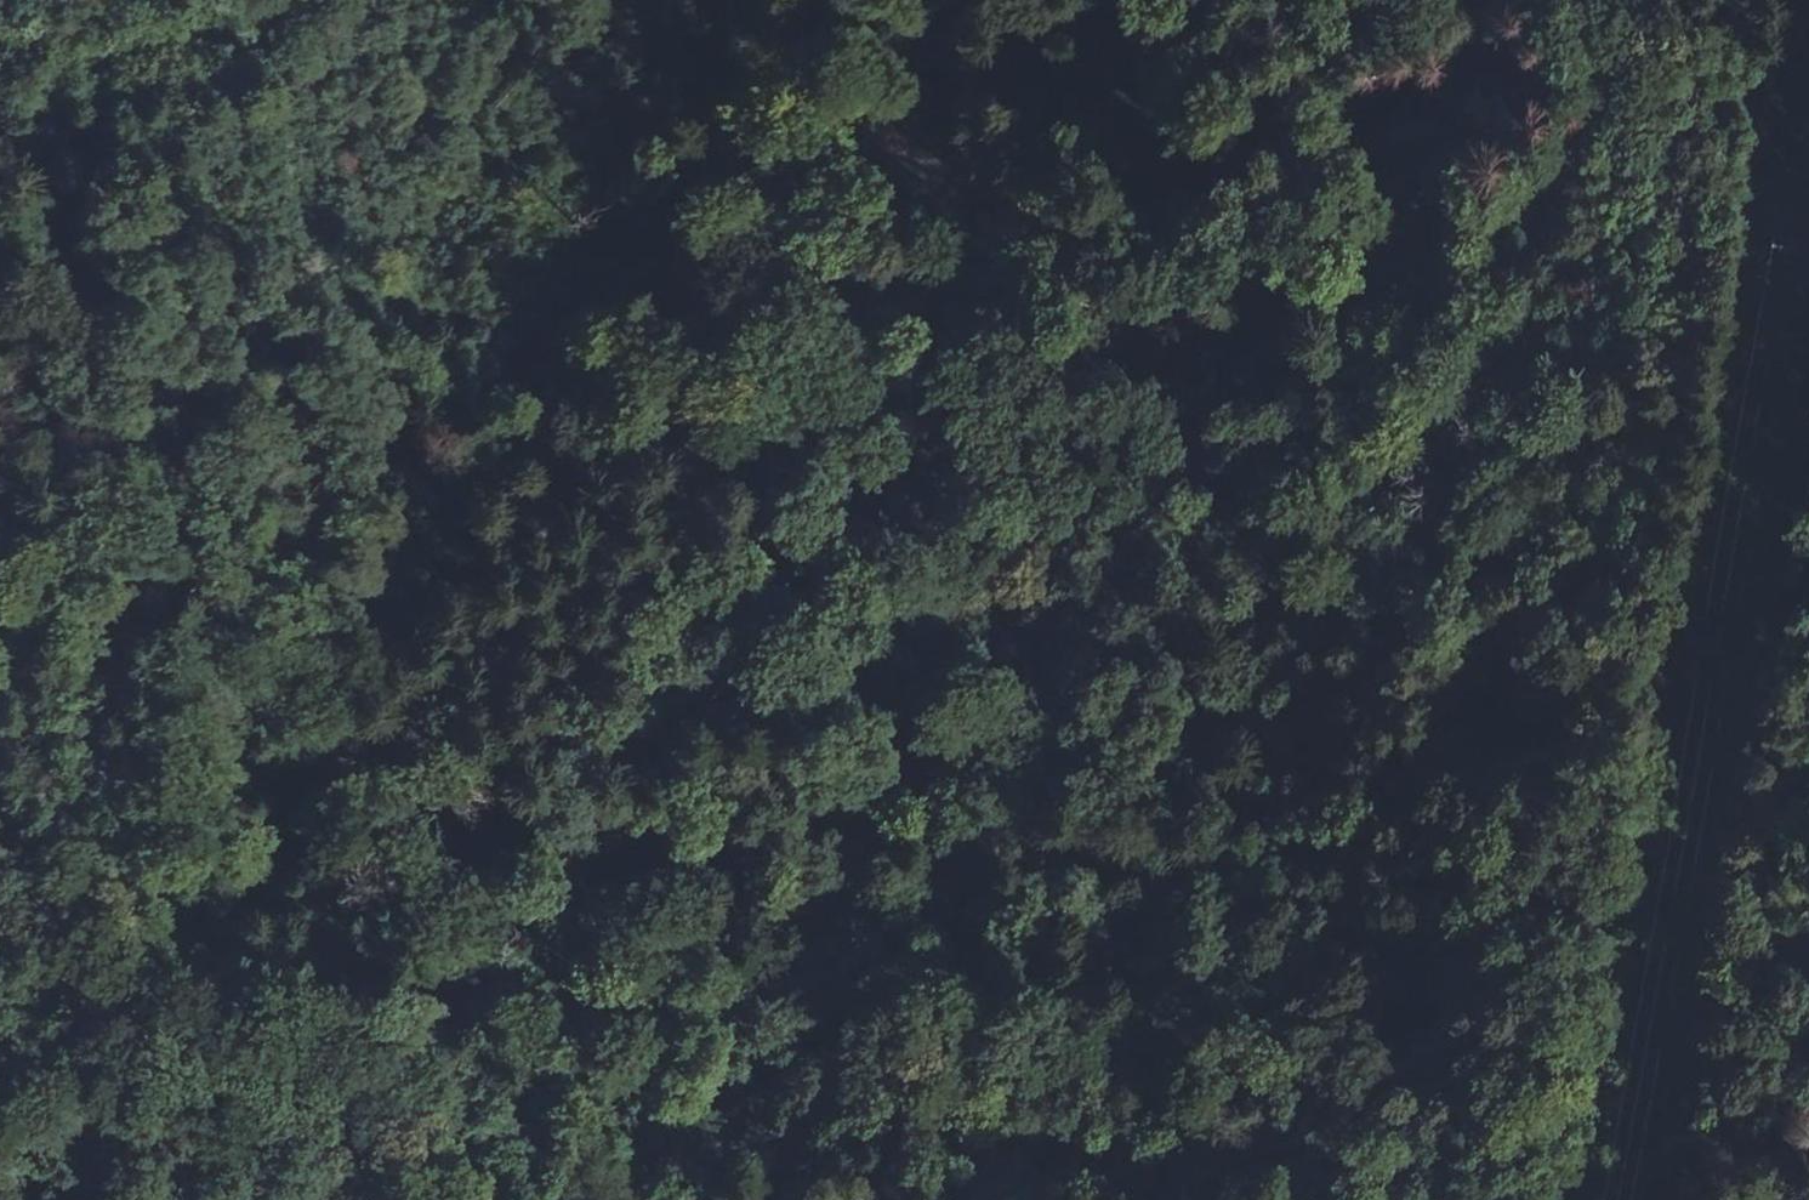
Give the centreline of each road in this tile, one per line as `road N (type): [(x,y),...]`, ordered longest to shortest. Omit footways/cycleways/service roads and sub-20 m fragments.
road 1 (track): [(1642,1199),(1808,974)]
road 2 (track): [(0,58),(191,32)]

